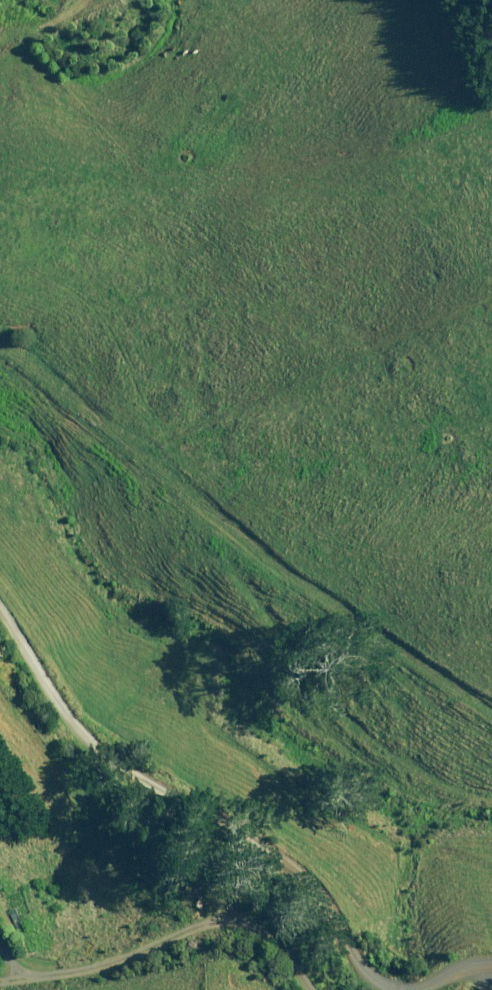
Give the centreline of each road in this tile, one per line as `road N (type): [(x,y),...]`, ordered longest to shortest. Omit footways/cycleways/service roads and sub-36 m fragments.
road 1 (unclassified): [(491,954),(467,951),(399,973),(353,963),(300,870),(107,772),(0,615)]
road 2 (track): [(491,702),(53,360),(0,356)]

